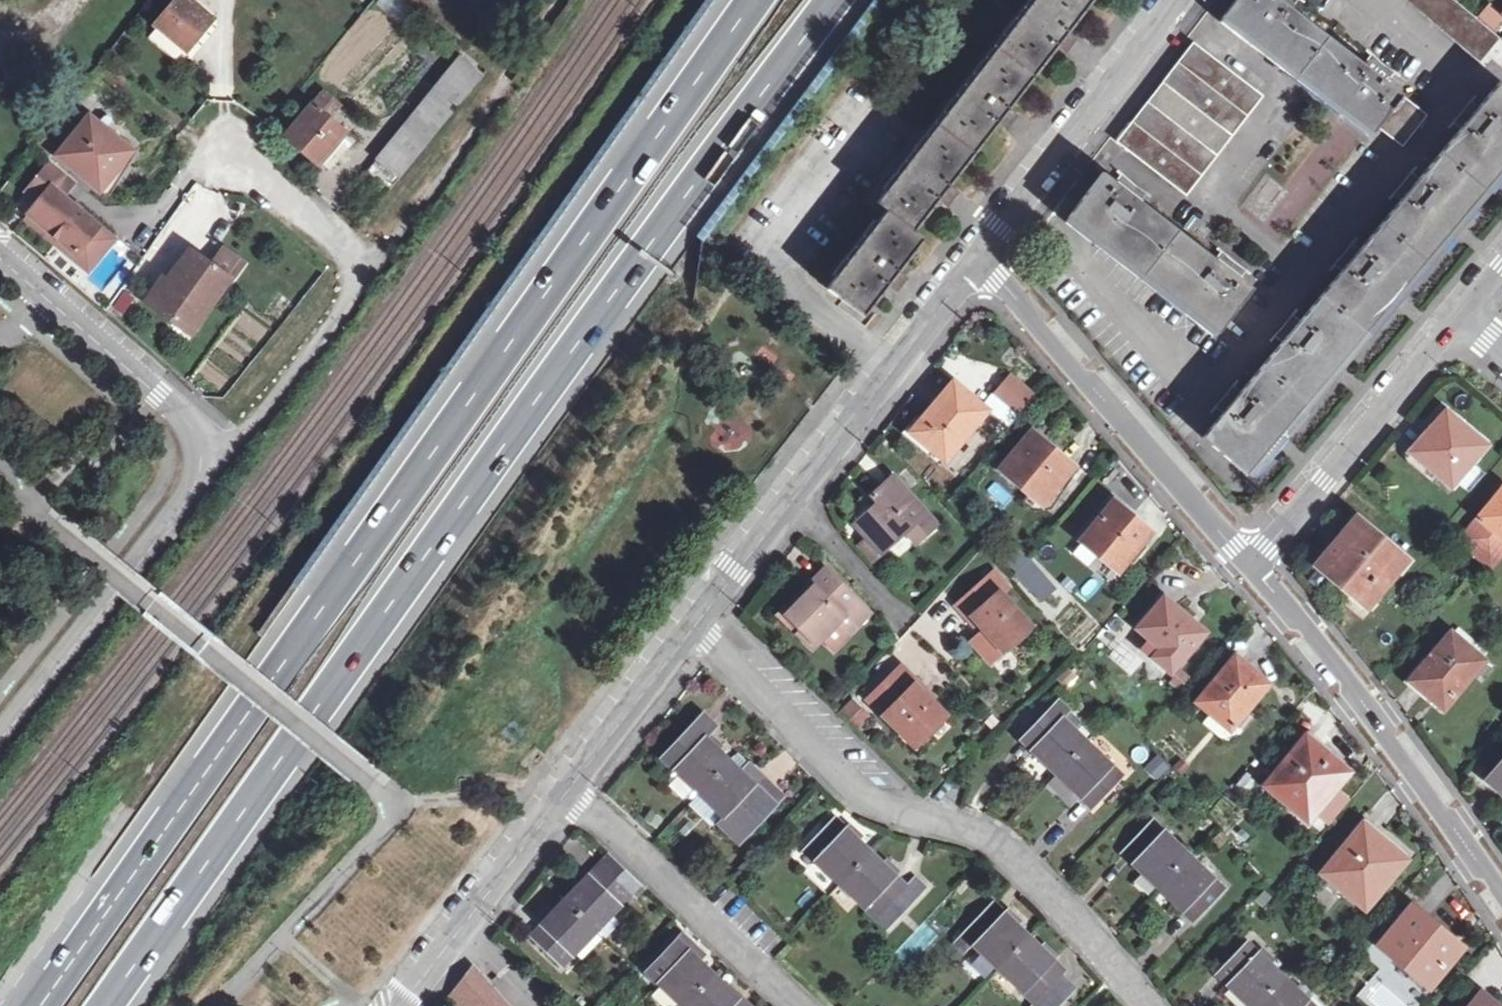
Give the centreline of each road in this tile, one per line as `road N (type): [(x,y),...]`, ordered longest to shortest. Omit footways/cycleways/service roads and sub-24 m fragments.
road 1 (trunk): [(108,1005),(598,316),(834,0)]
road 2 (trunk): [(752,0),(38,1005)]
road 3 (residential): [(1141,1005),(1012,855),(894,810),(694,629)]
road 4 (residential): [(694,629),(979,257)]
road 5 (residential): [(200,457),(244,438),(370,263),(213,140)]
road 6 (residential): [(1250,556),(1348,681),(1501,912)]
road 7 (residential): [(979,257),(1250,556)]
road 8 (unclassified): [(200,457),(198,491),(161,522),(0,736)]
road 9 (residential): [(979,257),(1173,0)]
road 10 (residential): [(1460,314),(1323,481),(1250,556)]
road 11 (residential): [(799,1005),(569,791)]
road 12 (unclassified): [(0,262),(183,418),(200,457)]
road 13 (residential): [(569,791),(694,629)]
road 14 (residential): [(463,923),(569,791)]

